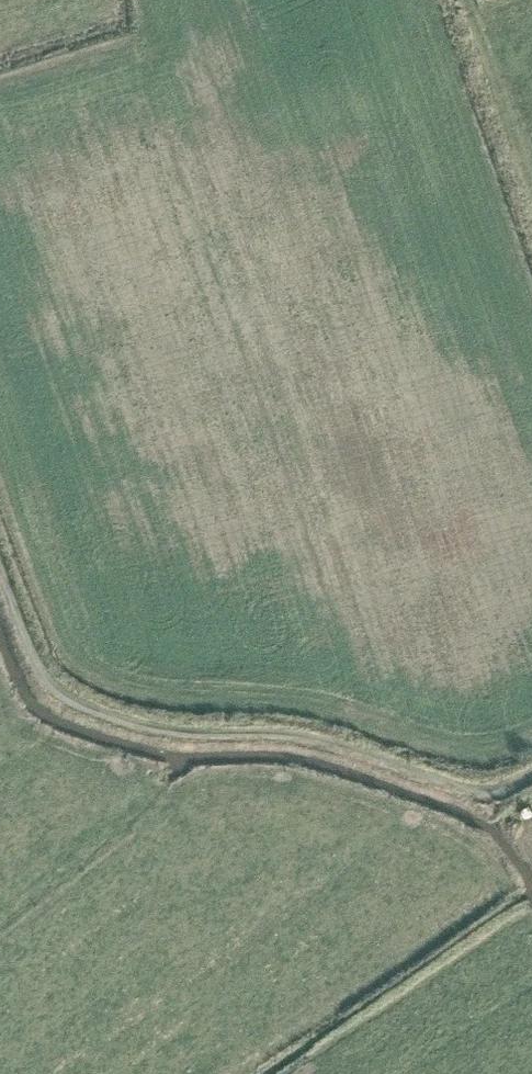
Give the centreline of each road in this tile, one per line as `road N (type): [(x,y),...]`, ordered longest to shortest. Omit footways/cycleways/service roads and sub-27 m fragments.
road 1 (track): [(531,773),(471,792),(443,791),(306,738),(115,719),(58,699),(36,682),(0,586)]

